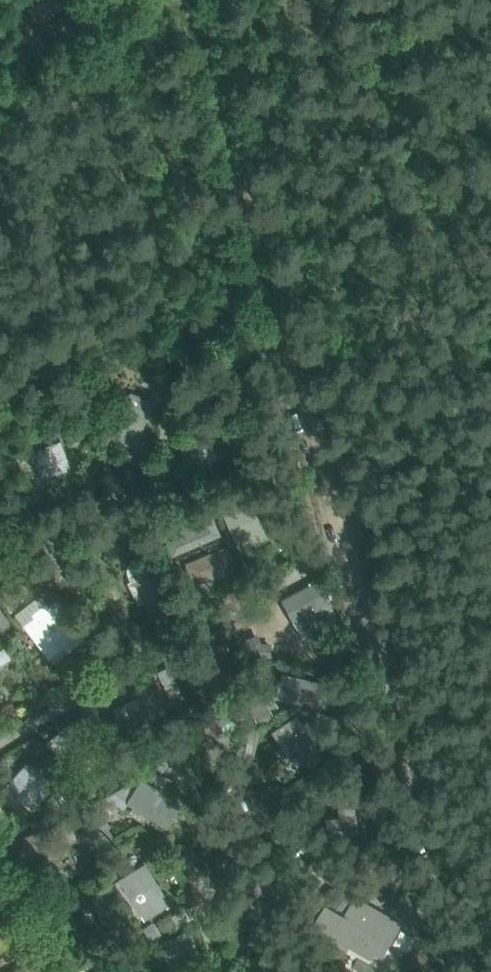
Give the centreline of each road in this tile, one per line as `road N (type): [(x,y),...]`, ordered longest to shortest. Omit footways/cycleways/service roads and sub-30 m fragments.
road 1 (track): [(182,0),(186,42),(468,971)]

